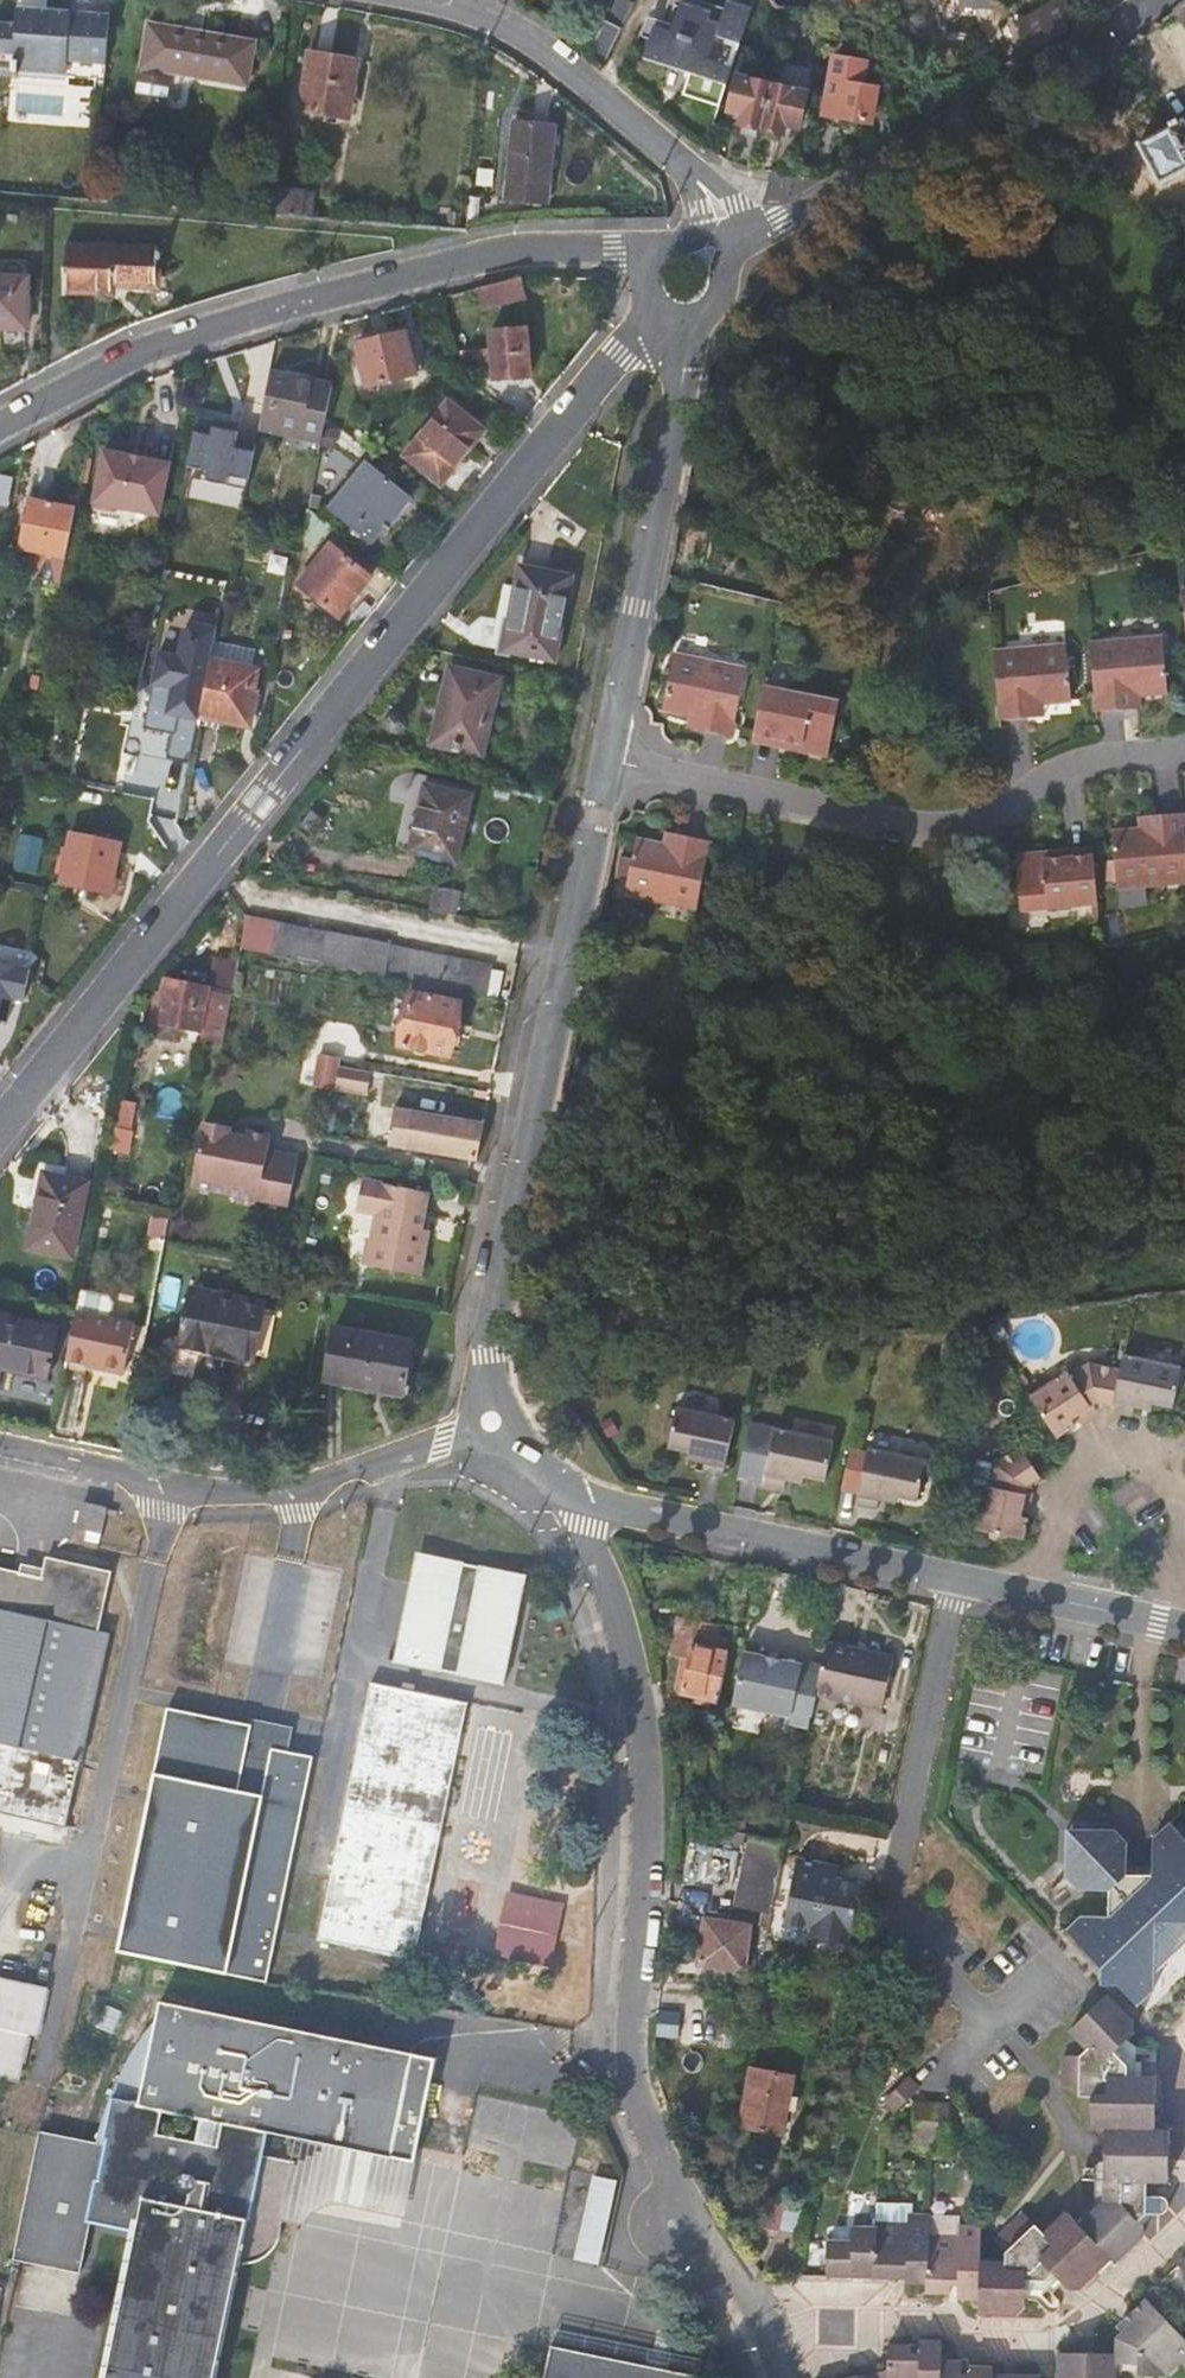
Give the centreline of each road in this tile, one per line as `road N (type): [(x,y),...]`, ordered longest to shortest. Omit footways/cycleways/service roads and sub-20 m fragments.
road 1 (tertiary): [(0,1128),(661,306)]
road 2 (residential): [(575,1494),(630,1652),(648,1766),(644,2085),(681,2183),(787,2377)]
road 3 (residential): [(0,426),(99,372),(204,329),(478,256),(614,249),(656,263)]
road 4 (residential): [(492,1423),(485,1310),(608,763)]
road 5 (residential): [(608,763),(922,836),(1003,823),(1065,782),(1184,749)]
road 6 (residential): [(492,1423),(331,1484),(233,1495),(0,1448)]
road 7 (residential): [(1043,1597),(575,1494)]
road 8 (tertiary): [(747,236),(1159,0)]
road 9 (residential): [(608,763),(693,316)]
road 10 (residential): [(437,0),(520,33),(670,153)]
road 11 (residential): [(1167,1459),(1120,1438),(1072,1466),(1043,1597)]
road 12 (residential): [(1177,1625),(1043,1597)]

